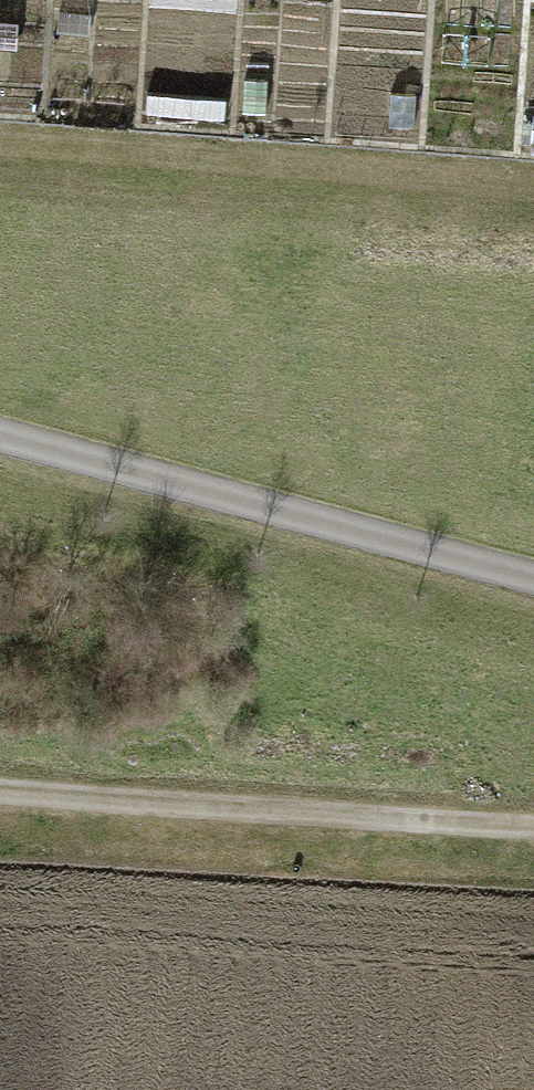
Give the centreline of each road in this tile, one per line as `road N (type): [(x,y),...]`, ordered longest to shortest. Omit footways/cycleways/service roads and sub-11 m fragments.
road 1 (track): [(0,435),(533,577)]
road 2 (track): [(0,145),(533,185)]
road 3 (track): [(533,826),(0,793)]

